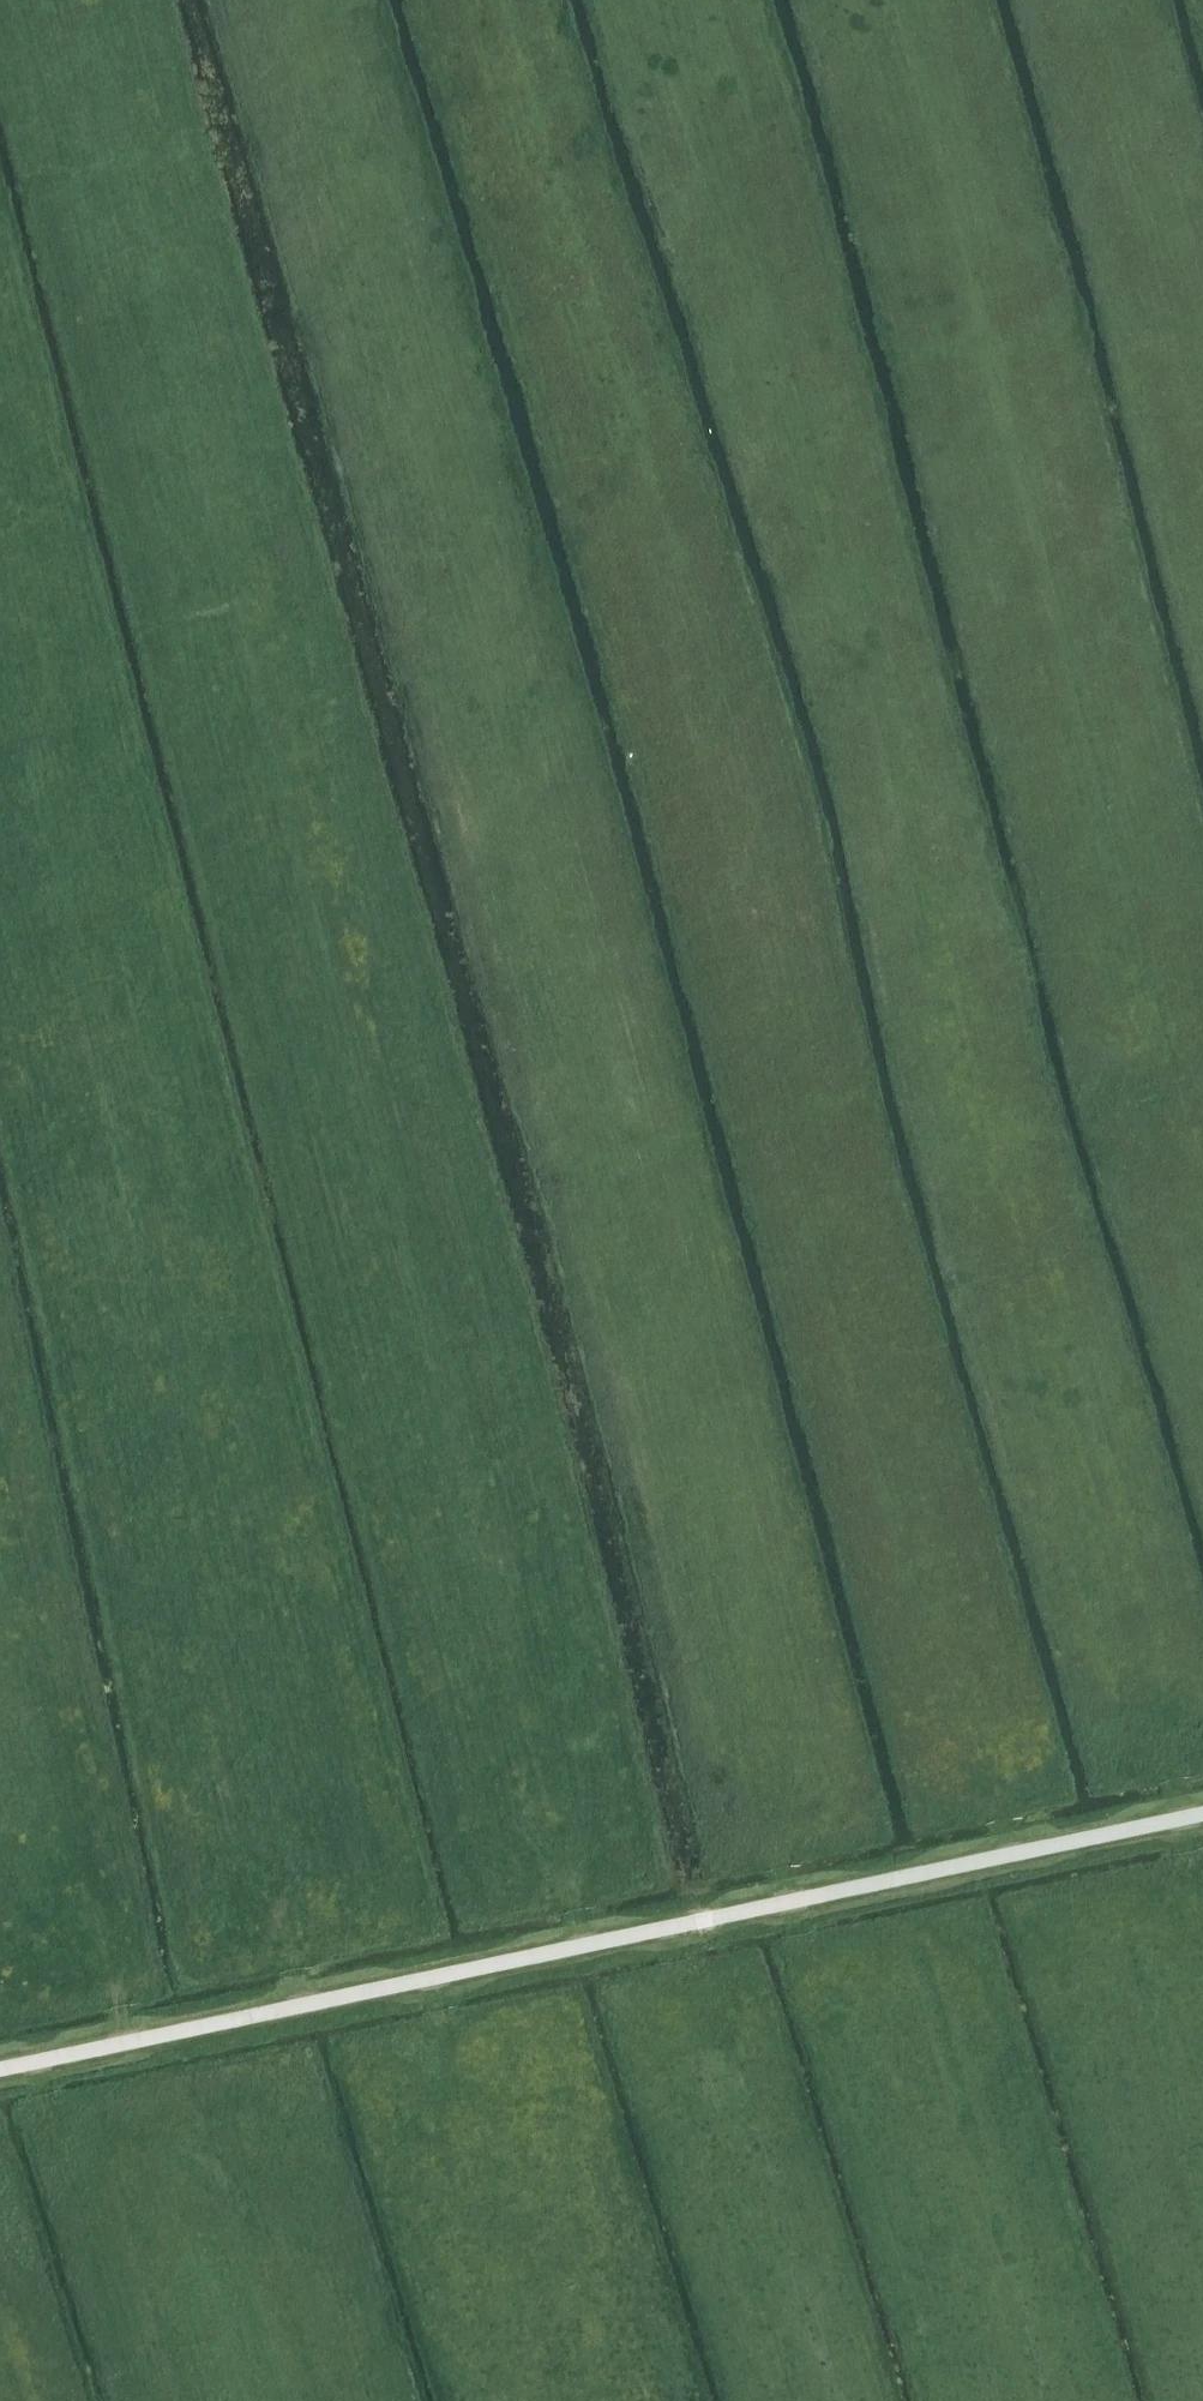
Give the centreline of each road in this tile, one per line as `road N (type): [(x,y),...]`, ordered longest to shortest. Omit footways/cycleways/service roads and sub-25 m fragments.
road 1 (unclassified): [(1202,1813),(0,2069)]

